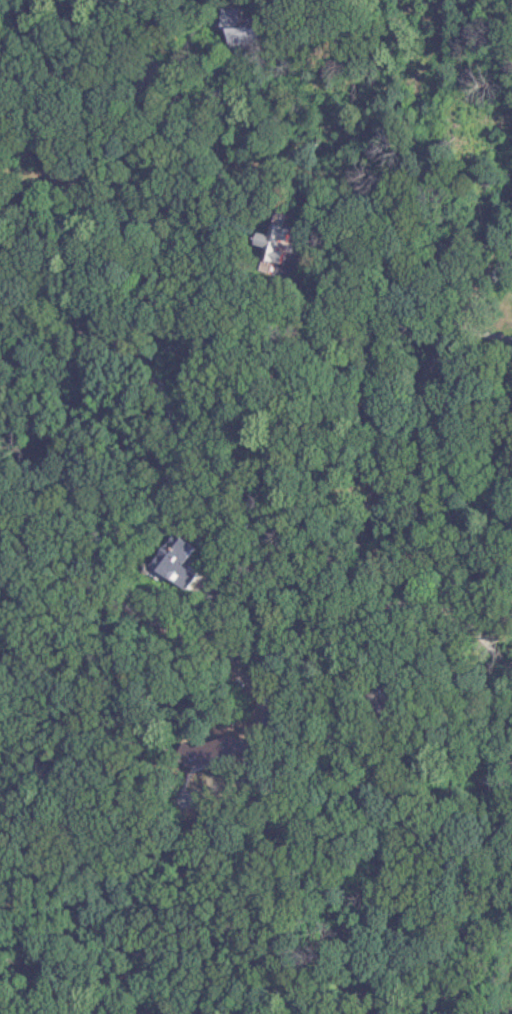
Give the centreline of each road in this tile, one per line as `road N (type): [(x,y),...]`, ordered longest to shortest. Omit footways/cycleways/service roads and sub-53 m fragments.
road 1 (residential): [(0,328),(94,352),(153,396),(168,440),(168,487),(160,506),(94,569),(92,582),(119,609),(200,652),(247,659),(272,657),(345,622),(386,615),(438,621),(483,656),(511,697)]
road 2 (residential): [(438,621),(414,472),(414,409),(511,256)]

